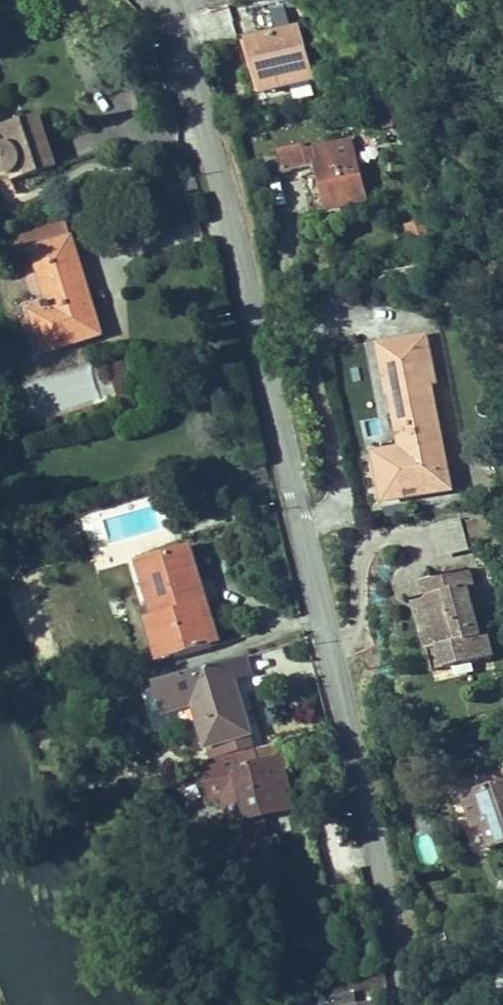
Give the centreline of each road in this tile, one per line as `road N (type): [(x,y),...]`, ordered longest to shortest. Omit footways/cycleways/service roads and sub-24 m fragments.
road 1 (residential): [(411,1004),(233,233),(167,0)]

